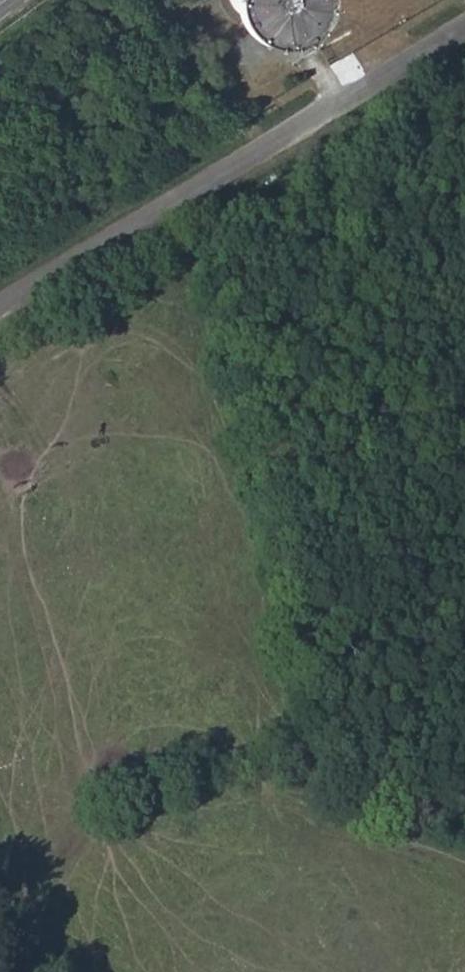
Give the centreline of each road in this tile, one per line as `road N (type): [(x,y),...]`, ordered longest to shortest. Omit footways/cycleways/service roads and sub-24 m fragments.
road 1 (unclassified): [(0,309),(464,30)]

